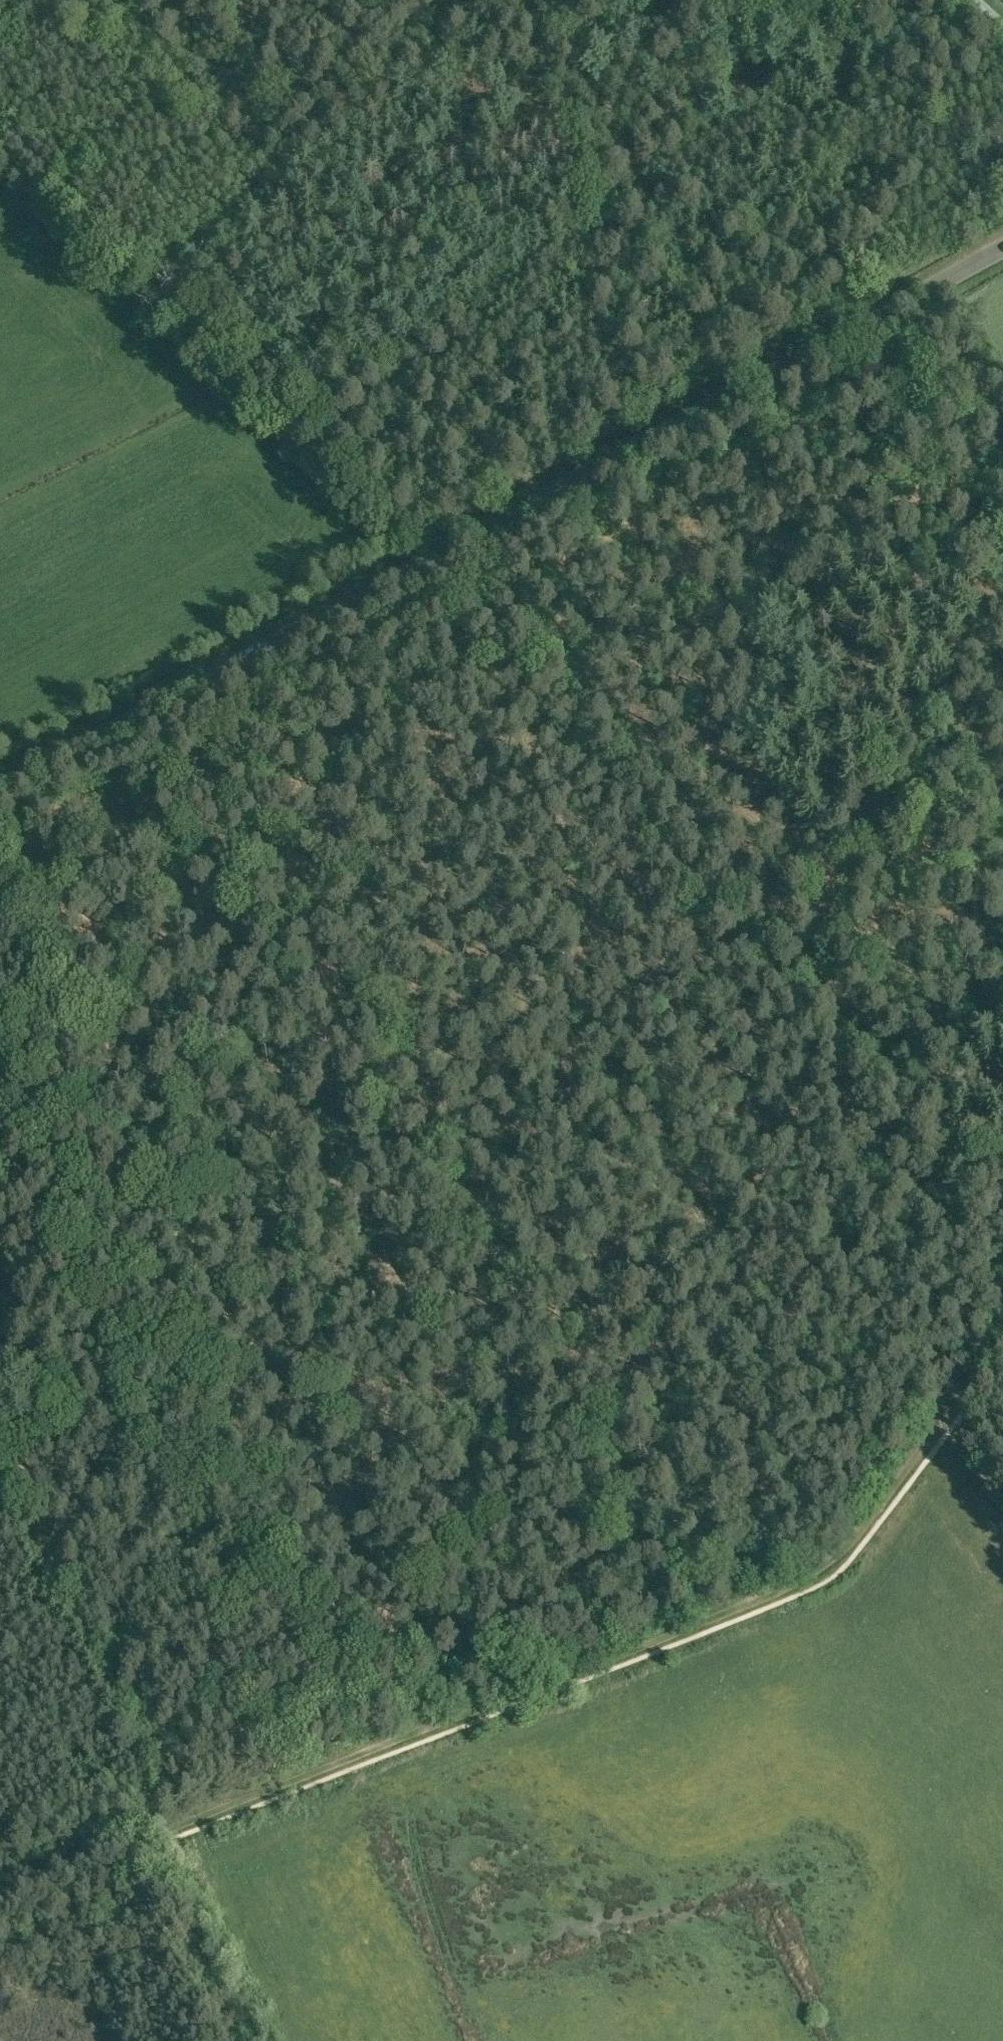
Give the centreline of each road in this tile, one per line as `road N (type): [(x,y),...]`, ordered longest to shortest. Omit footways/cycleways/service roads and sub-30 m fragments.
road 1 (track): [(0,1895),(806,1580),(835,1557),(1002,1333)]
road 2 (unclassified): [(0,790),(1002,246)]

